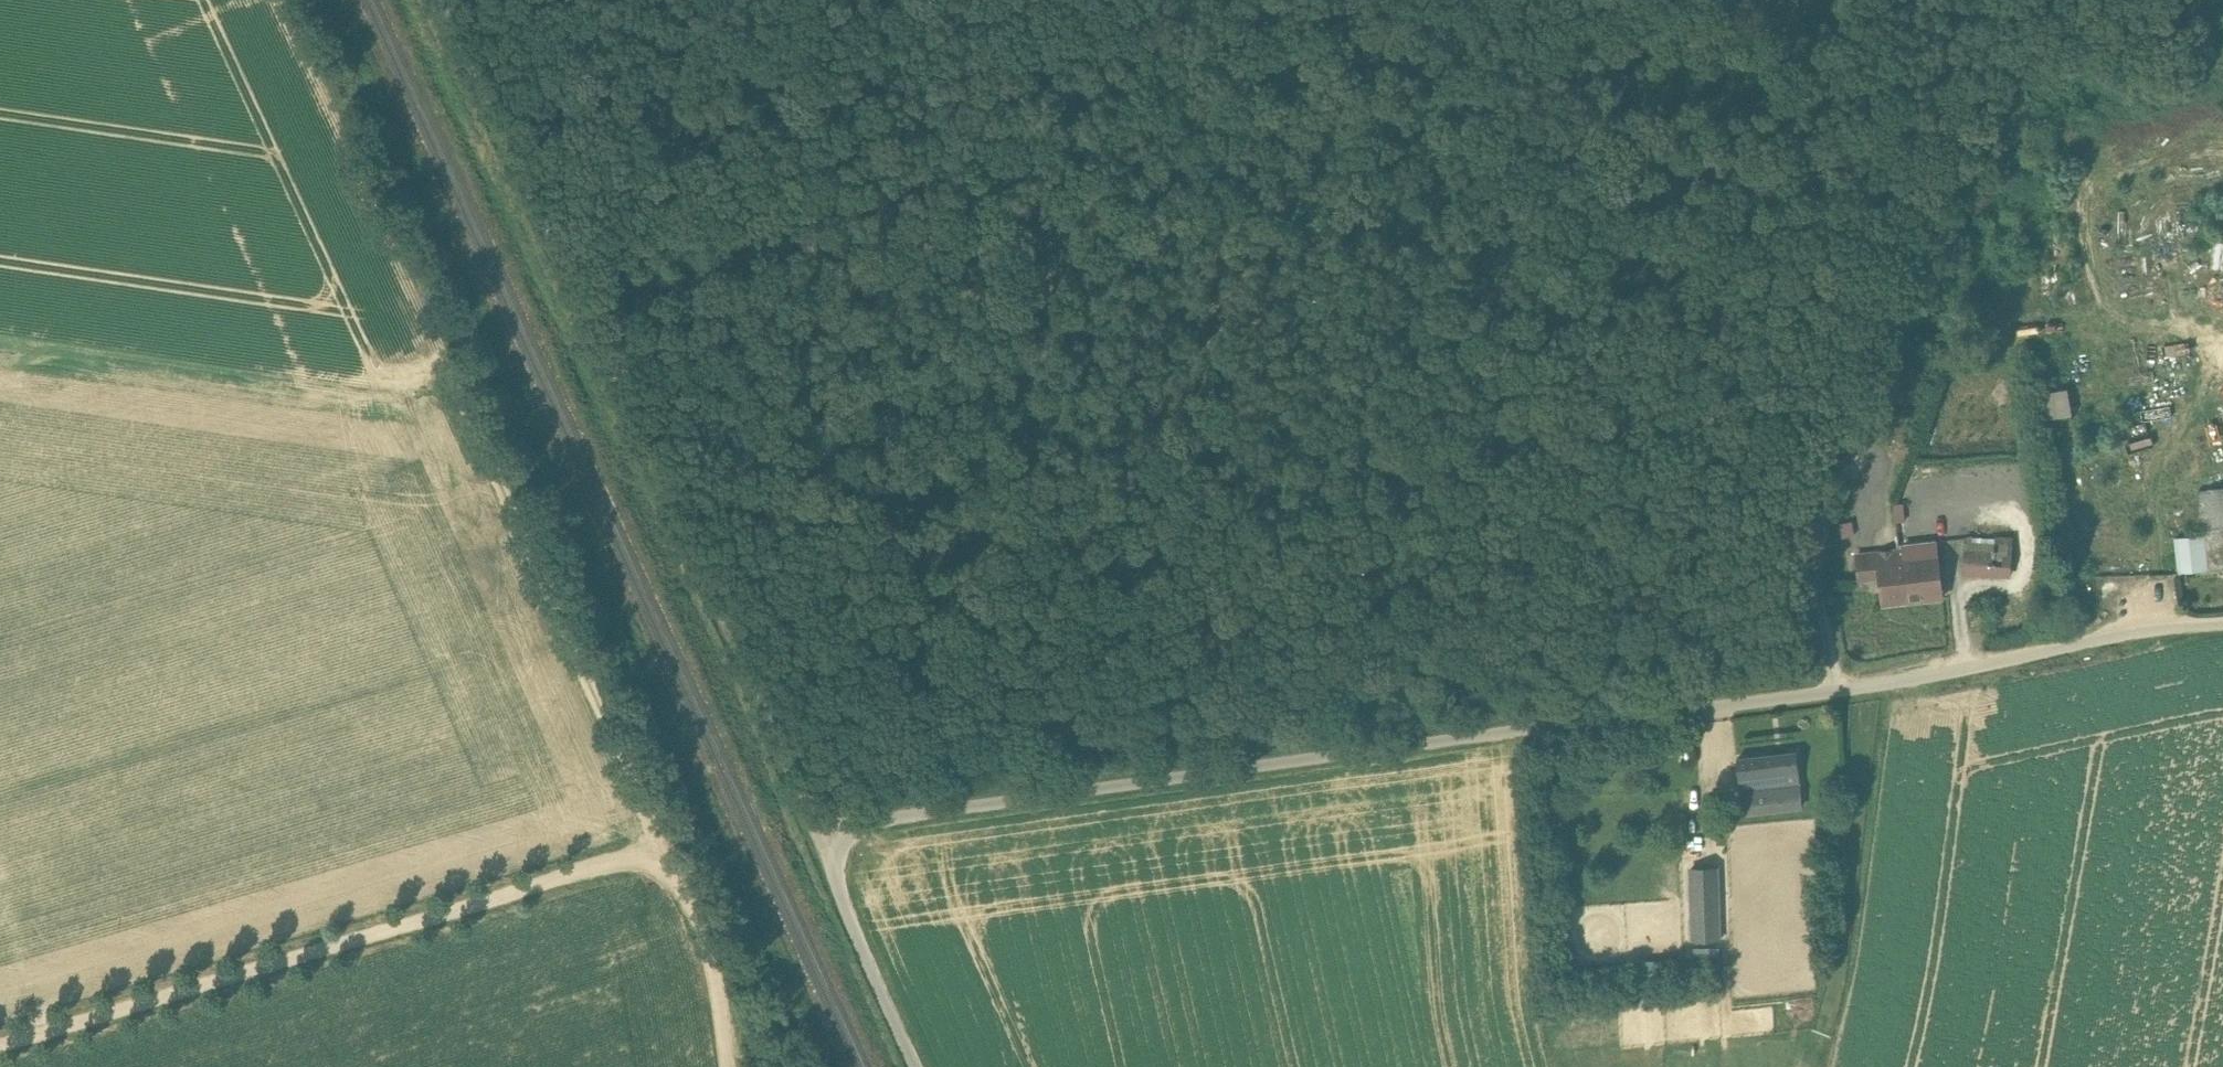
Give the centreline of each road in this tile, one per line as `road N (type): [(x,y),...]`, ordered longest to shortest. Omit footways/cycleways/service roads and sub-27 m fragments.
road 1 (unclassified): [(921,1066),(812,835),(1403,744),(1718,710),(2222,621)]
road 2 (track): [(812,835),(429,0)]
road 3 (track): [(0,1036),(469,901),(645,860),(683,876),(711,926),(729,1066)]
road 4 (track): [(684,556),(680,447),(609,33),(618,0)]

